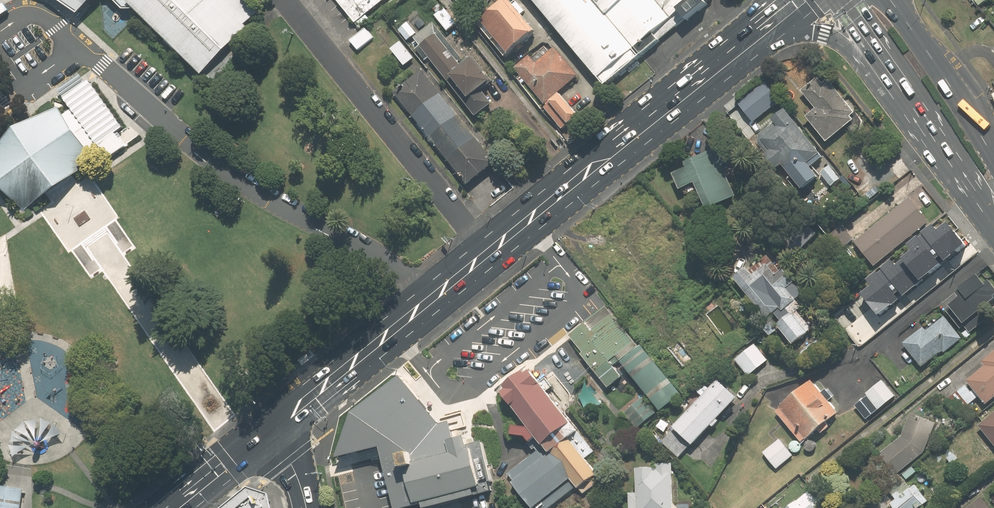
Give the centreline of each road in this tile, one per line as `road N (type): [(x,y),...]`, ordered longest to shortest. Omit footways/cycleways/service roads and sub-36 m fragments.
road 1 (secondary): [(767,30),(491,252)]
road 2 (residential): [(288,0),(491,252)]
road 3 (secondary): [(491,252),(271,433)]
road 4 (primary): [(993,209),(877,50)]
road 5 (primary): [(898,10),(993,154)]
road 6 (secondary): [(271,433),(177,507)]

